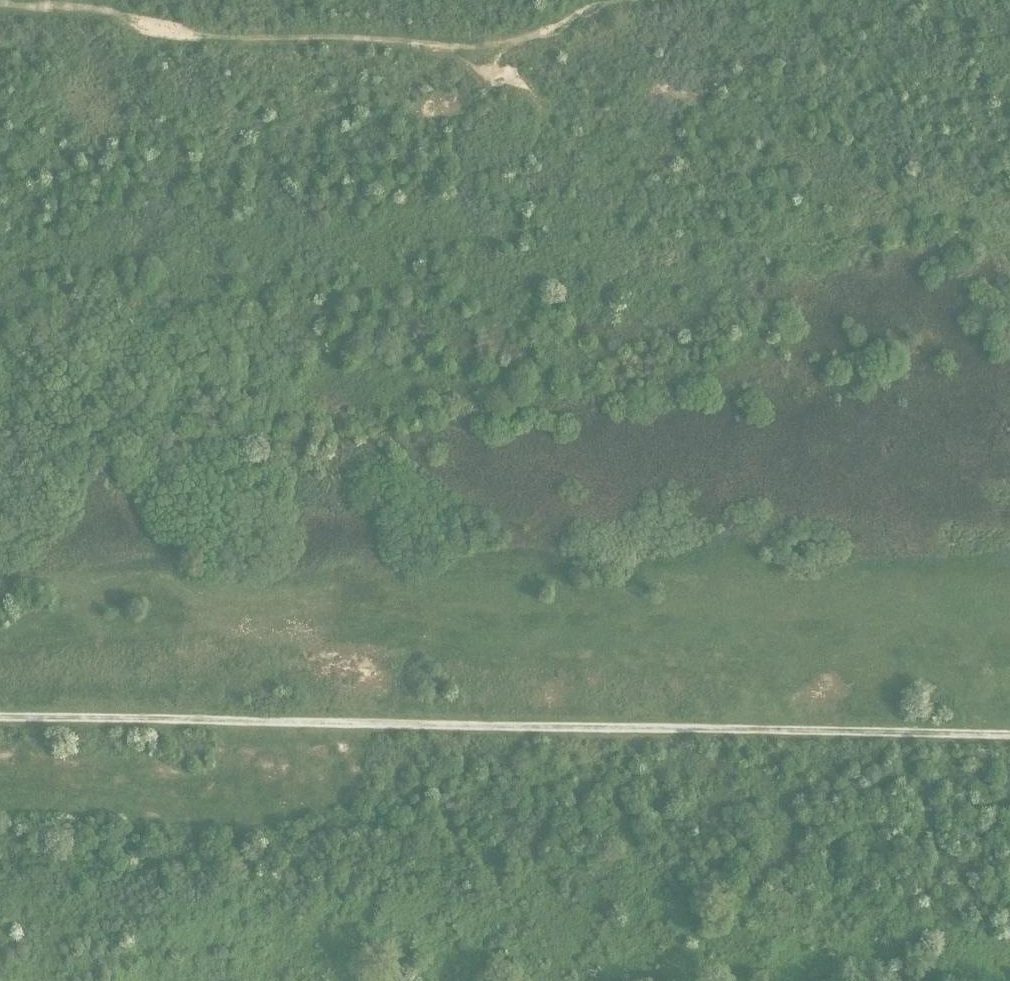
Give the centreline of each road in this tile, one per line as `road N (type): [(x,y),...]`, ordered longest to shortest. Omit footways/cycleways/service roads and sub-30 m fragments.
road 1 (track): [(0,718),(1009,736)]
road 2 (track): [(0,4),(101,9),(241,41),(331,37),(448,47),(516,41),(622,0)]

